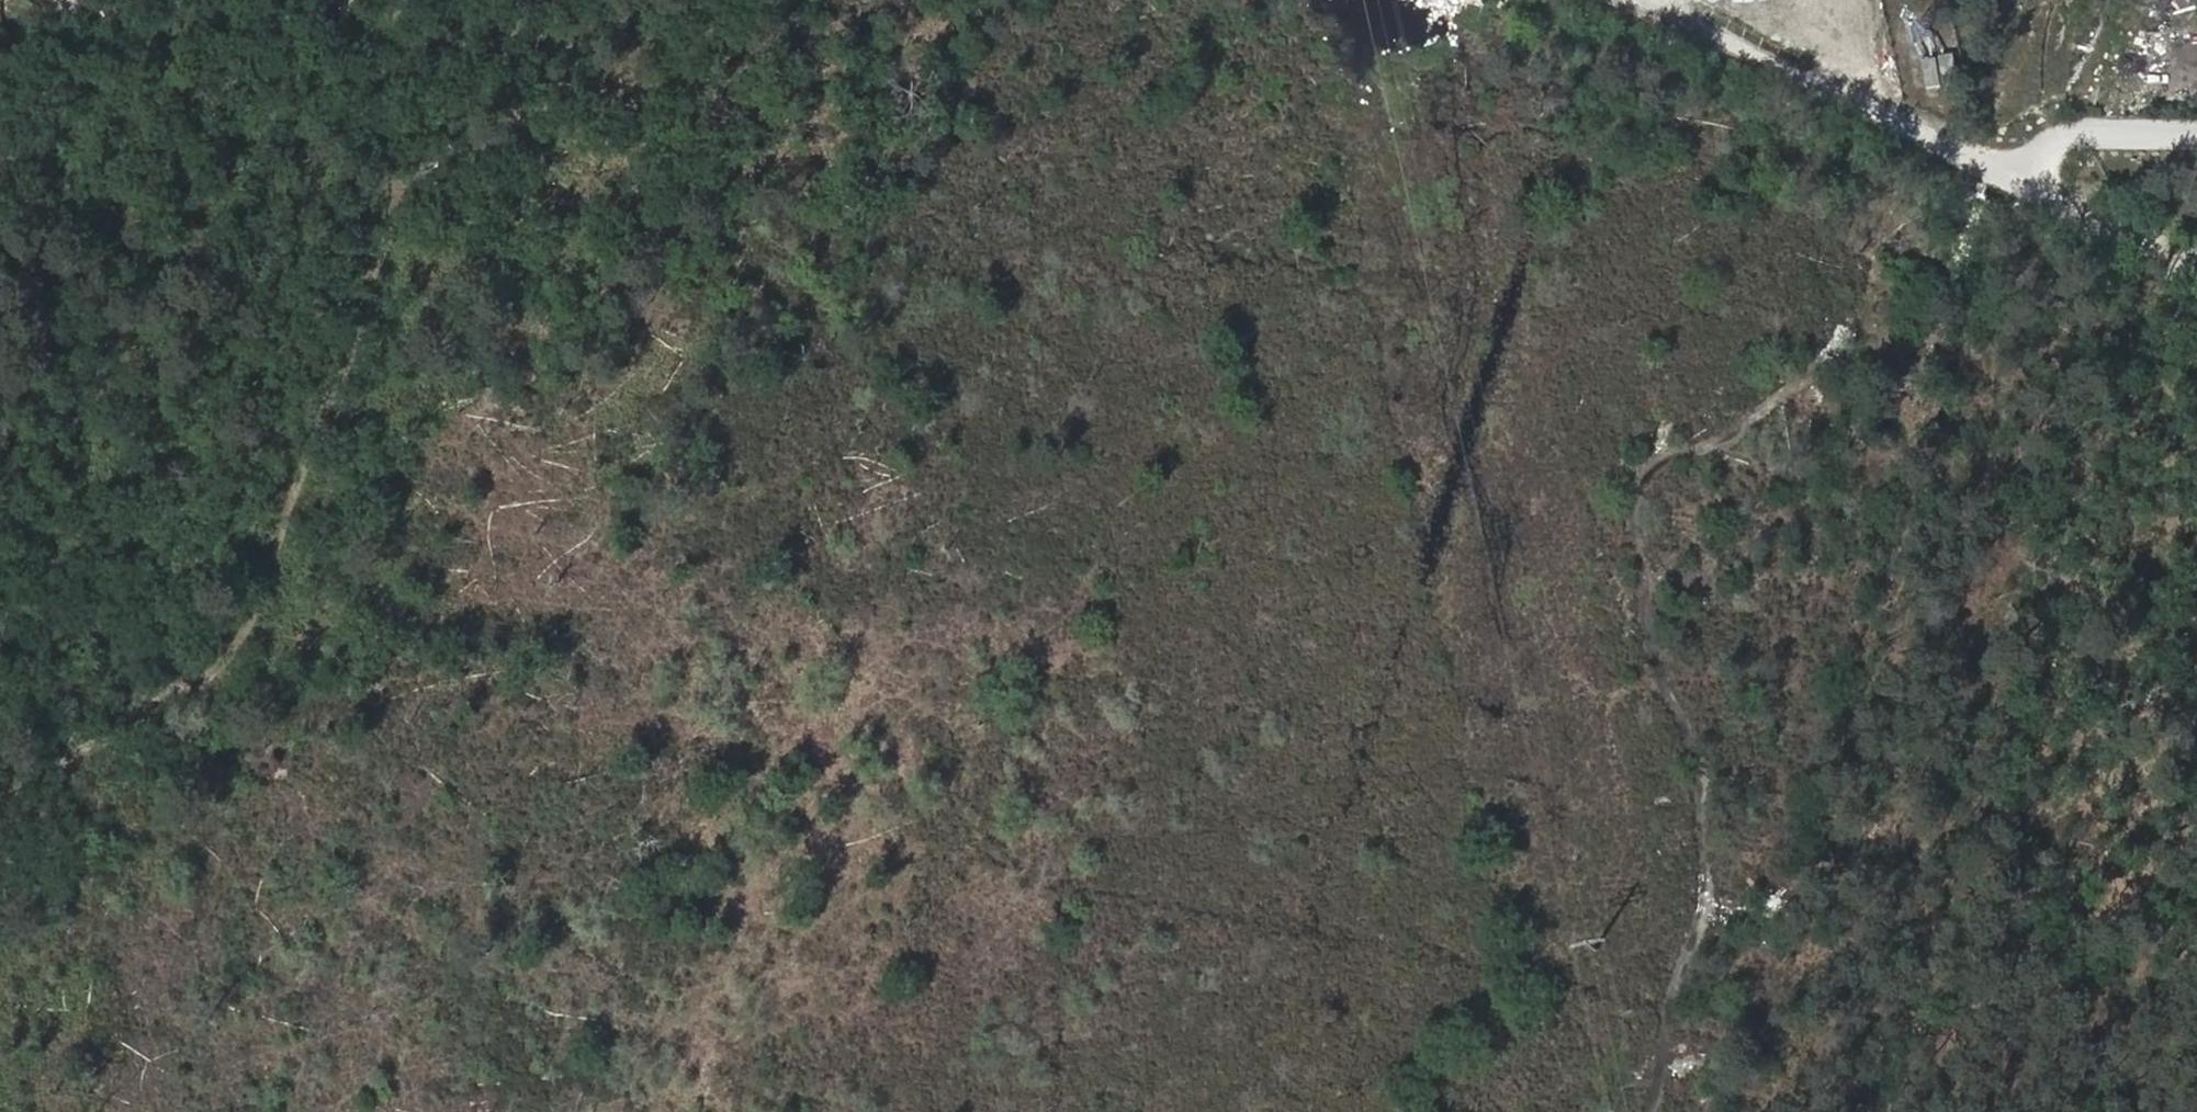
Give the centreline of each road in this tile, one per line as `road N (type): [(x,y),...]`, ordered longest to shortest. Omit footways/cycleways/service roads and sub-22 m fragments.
road 1 (track): [(2196,251),(2016,171),(1861,88),(1649,0)]

